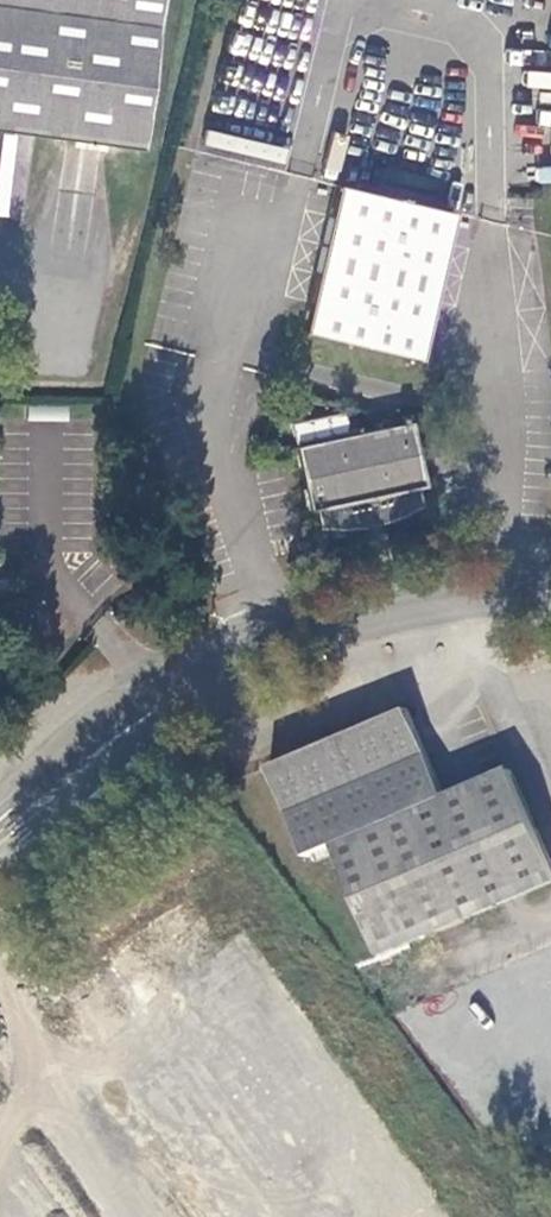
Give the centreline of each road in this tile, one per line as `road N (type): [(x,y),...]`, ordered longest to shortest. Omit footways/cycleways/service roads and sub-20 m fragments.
road 1 (tertiary): [(550,588),(469,594),(274,643),(219,668),(170,697),(0,837)]
road 2 (unclassified): [(0,985),(21,1015),(45,1096),(130,1216)]

